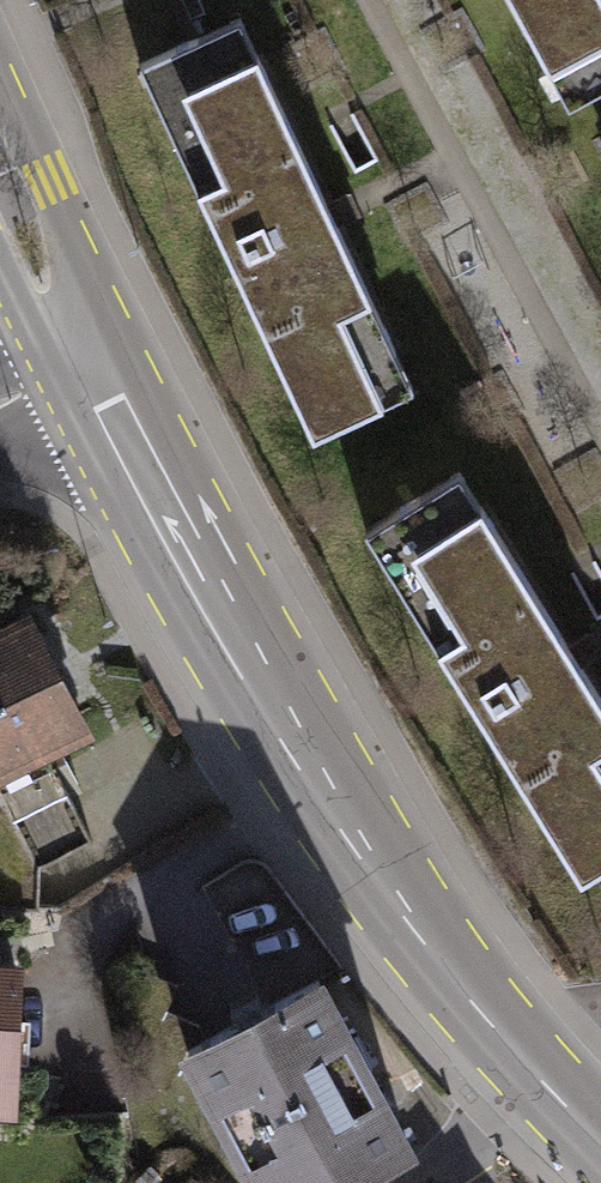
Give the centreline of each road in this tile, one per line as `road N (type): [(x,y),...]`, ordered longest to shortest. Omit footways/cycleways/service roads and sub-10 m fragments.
road 1 (primary): [(95,379),(300,762),(380,881),(533,1072),(600,1141)]
road 2 (primary): [(0,159),(95,379)]

